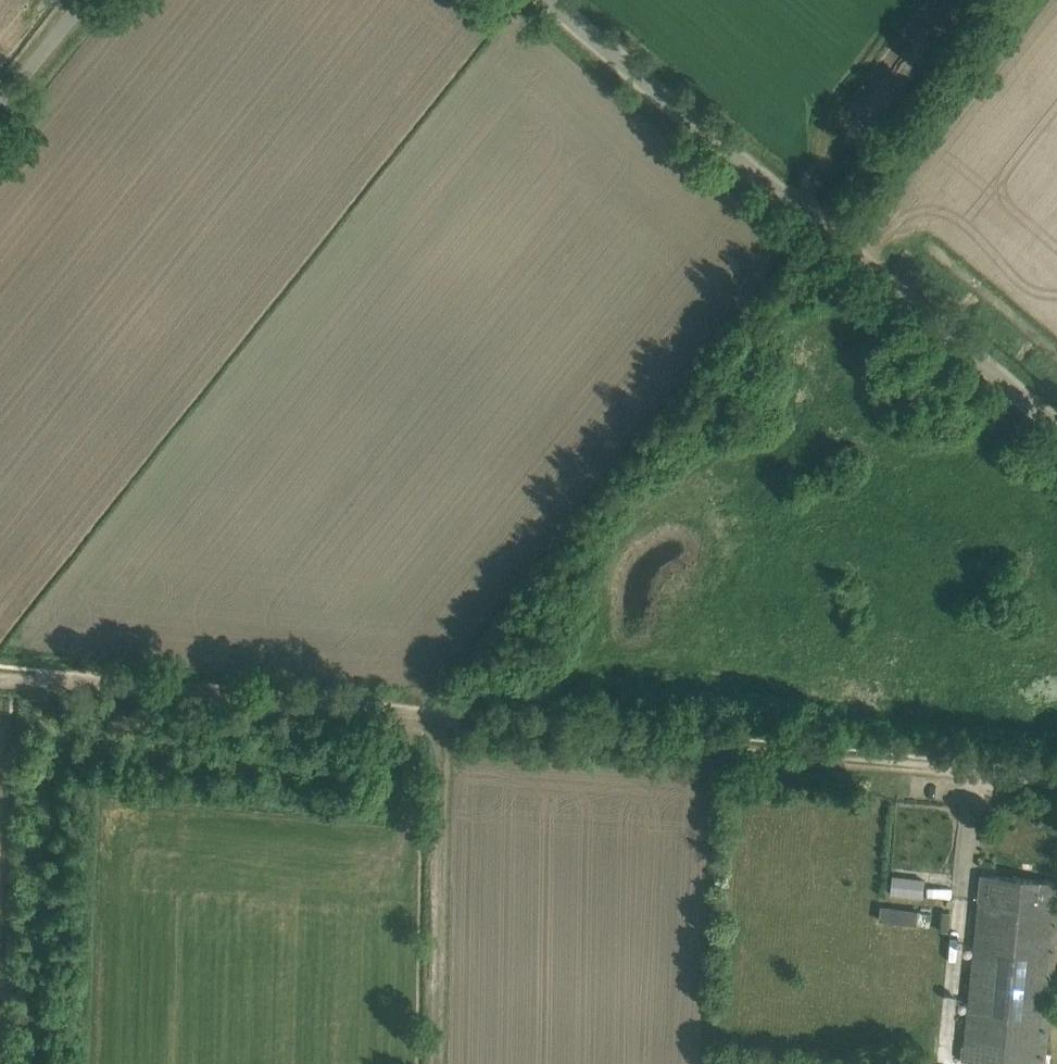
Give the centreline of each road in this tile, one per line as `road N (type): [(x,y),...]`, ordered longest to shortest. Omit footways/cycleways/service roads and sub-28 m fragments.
road 1 (unclassified): [(1056,422),(549,0)]
road 2 (unclassified): [(0,102),(81,0)]

